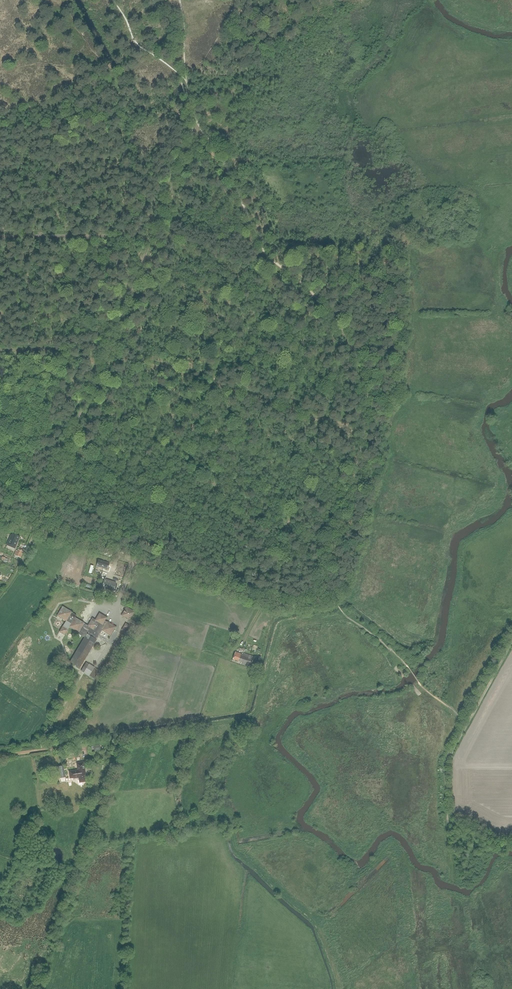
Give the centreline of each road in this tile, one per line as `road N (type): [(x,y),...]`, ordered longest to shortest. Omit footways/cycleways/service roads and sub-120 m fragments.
road 1 (track): [(199,125),(264,250),(321,303),(364,373),(364,431),(313,598)]
road 2 (track): [(217,722),(192,766),(188,822),(230,825),(237,850),(322,927),(341,988)]
road 3 (track): [(261,691),(255,713),(239,720),(0,757)]
road 4 (track): [(191,101),(199,125),(105,352)]
road 5 (track): [(364,431),(105,352)]
road 6 (track): [(123,988),(128,837),(191,824)]
road 7 (track): [(105,352),(36,529)]
road 8 (track): [(389,650),(329,599),(265,600)]
road 9 (unclassified): [(0,517),(134,559)]
road 10 (track): [(265,600),(134,559)]

